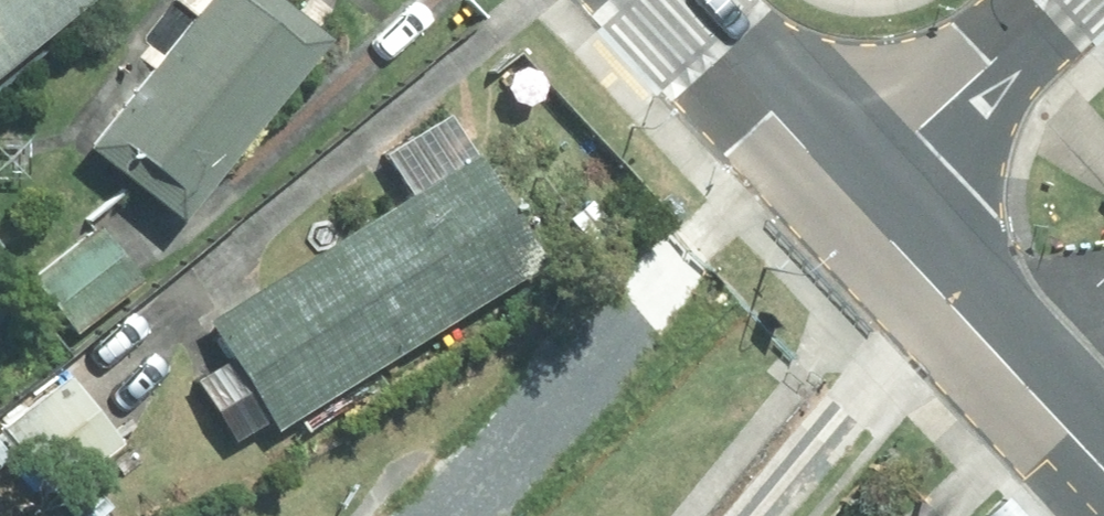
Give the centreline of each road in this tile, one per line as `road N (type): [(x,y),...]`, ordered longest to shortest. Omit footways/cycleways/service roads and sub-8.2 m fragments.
road 1 (residential): [(845,197),(1103,469)]
road 2 (residential): [(845,197),(1060,0)]
road 3 (residential): [(670,0),(845,197)]

